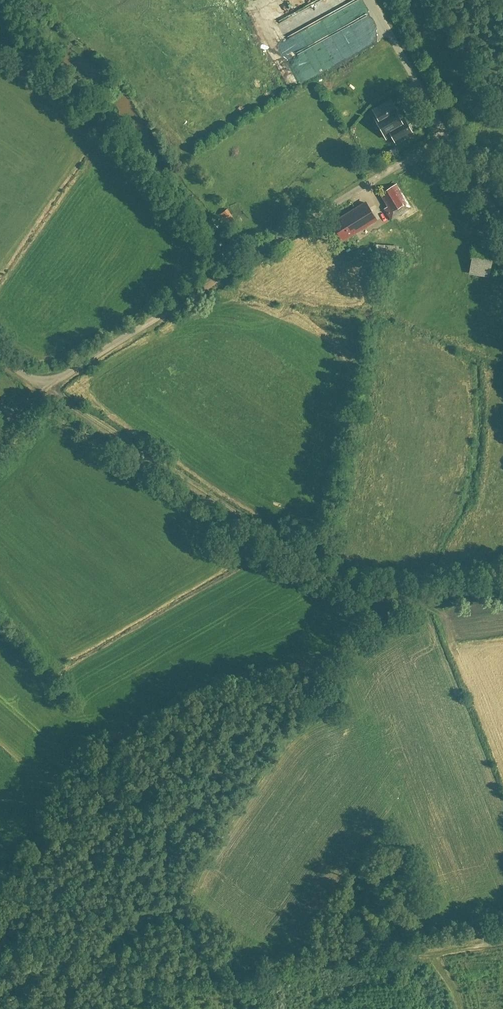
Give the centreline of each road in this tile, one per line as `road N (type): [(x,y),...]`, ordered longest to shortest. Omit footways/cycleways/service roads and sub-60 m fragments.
road 1 (track): [(502,581),(353,596),(47,387),(0,439)]
road 2 (track): [(0,359),(47,387),(449,139)]
road 3 (track): [(0,967),(122,942),(177,940),(242,961),(410,956),(502,941)]
road 4 (unclassified): [(502,225),(373,0)]

